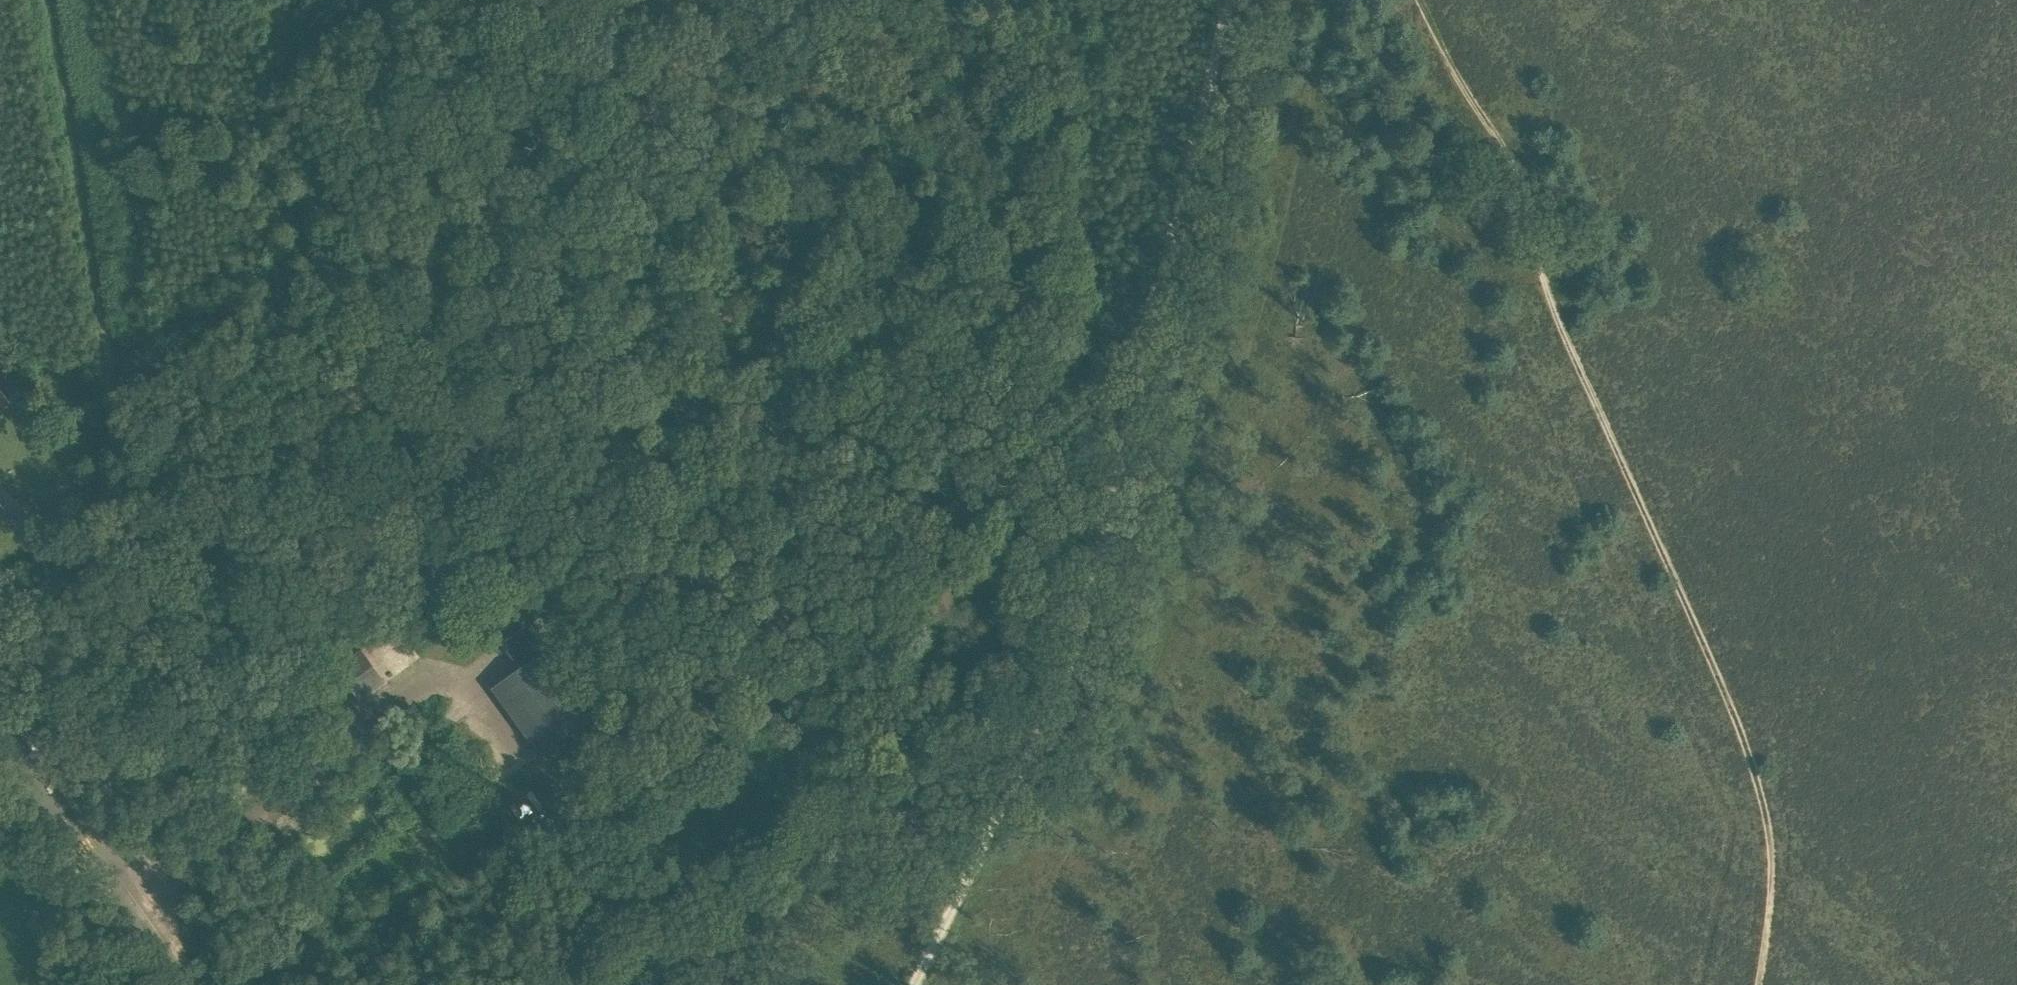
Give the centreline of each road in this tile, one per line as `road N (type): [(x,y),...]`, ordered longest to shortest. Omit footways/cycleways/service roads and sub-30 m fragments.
road 1 (track): [(1418,0),(1504,149),(1562,327),(1738,722),(1770,836),(1773,880),(1758,984)]
road 2 (track): [(914,984),(1090,632),(1229,0)]

